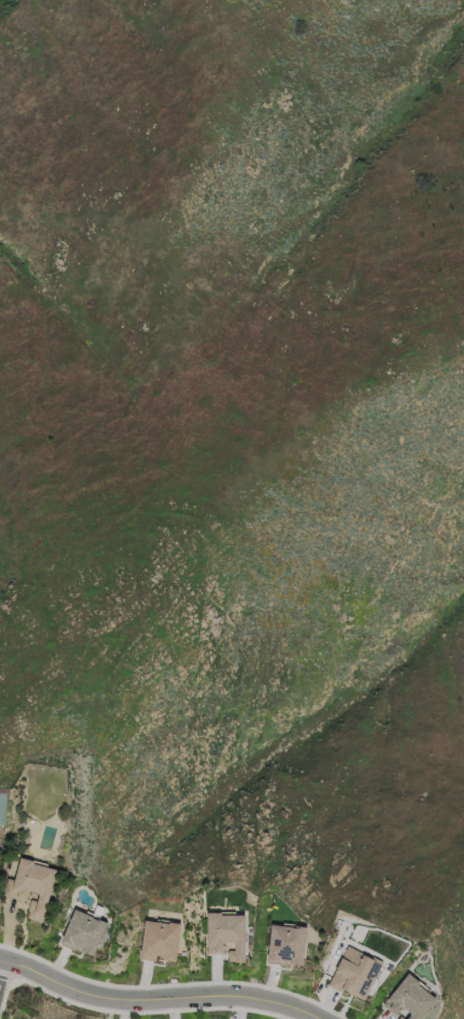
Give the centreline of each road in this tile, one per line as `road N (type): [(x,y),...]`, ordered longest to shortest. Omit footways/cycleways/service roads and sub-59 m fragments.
road 1 (residential): [(318,1018),(225,997),(92,998),(0,959)]

